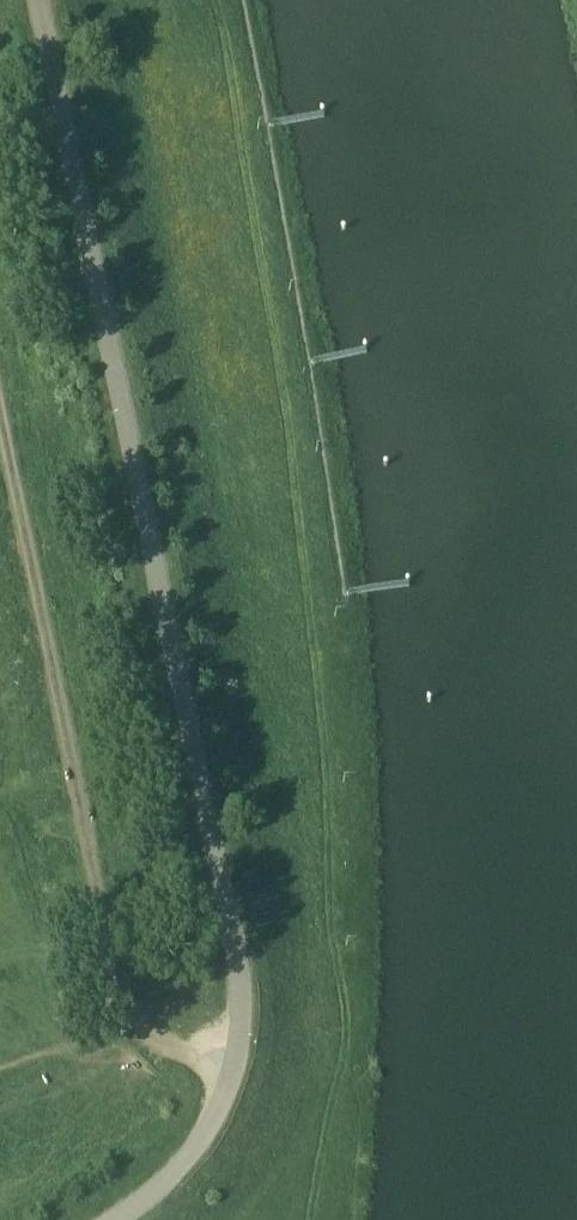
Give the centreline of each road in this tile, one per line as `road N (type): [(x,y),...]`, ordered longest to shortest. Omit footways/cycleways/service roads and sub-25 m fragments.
road 1 (unclassified): [(120,1219),(177,1172),(210,1126),(233,1069),(242,997),(38,0)]
road 2 (track): [(233,1069),(153,1040),(118,988),(0,431)]

